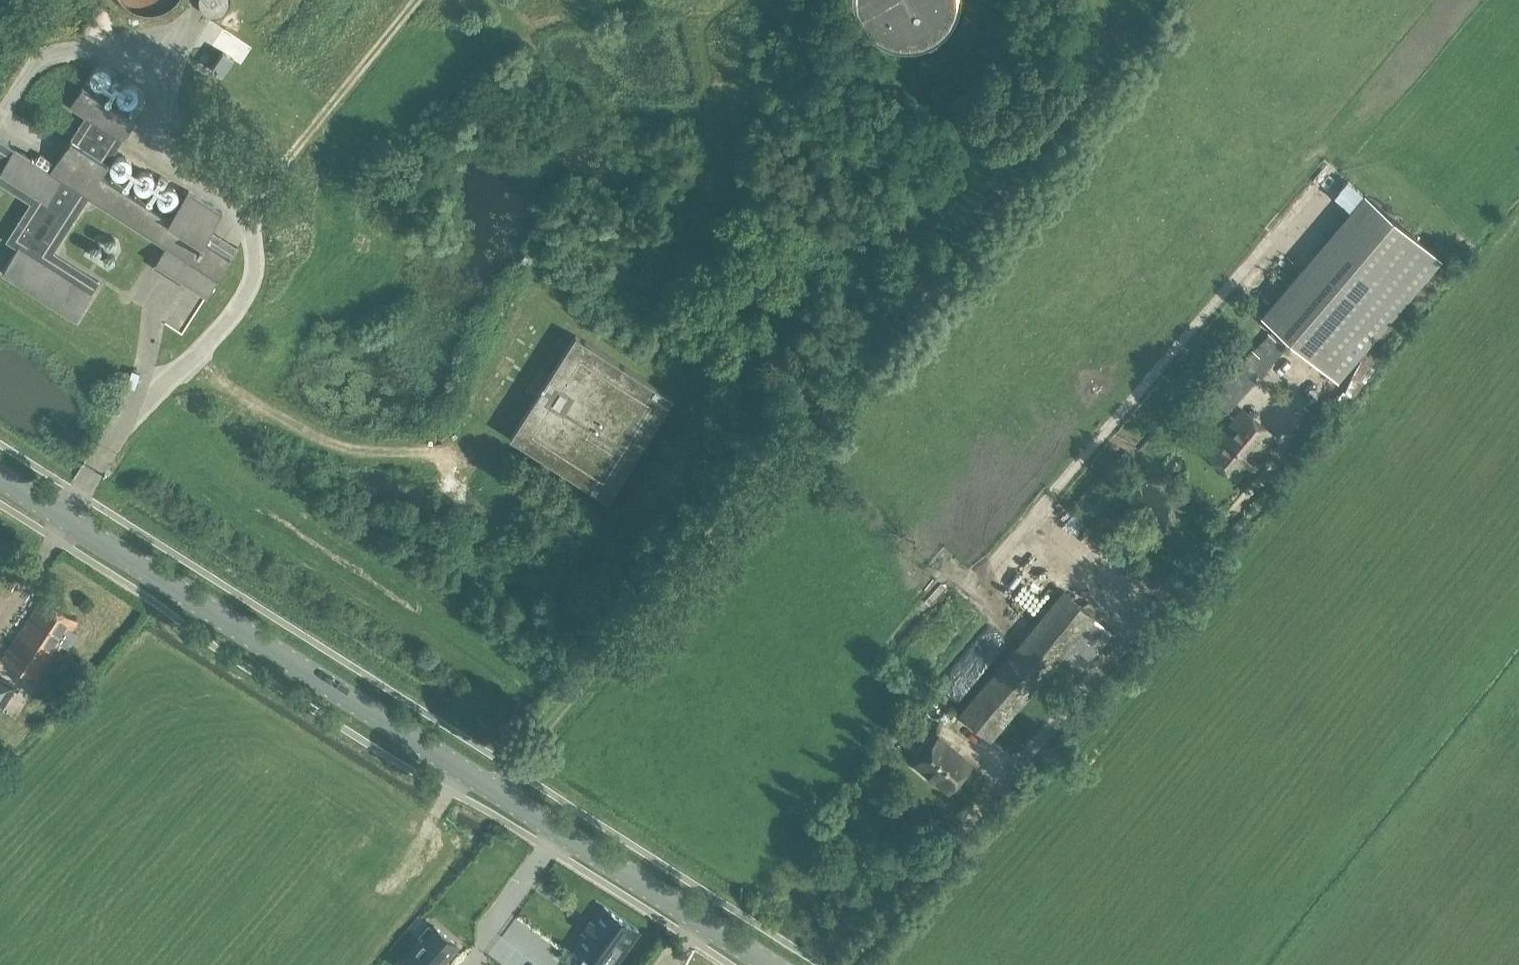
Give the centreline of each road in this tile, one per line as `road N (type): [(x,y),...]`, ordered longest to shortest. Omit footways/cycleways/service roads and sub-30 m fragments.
road 1 (secondary): [(772,964),(0,477)]
road 2 (track): [(537,343),(488,423),(449,445),(414,452),(304,434),(226,392),(190,361)]

